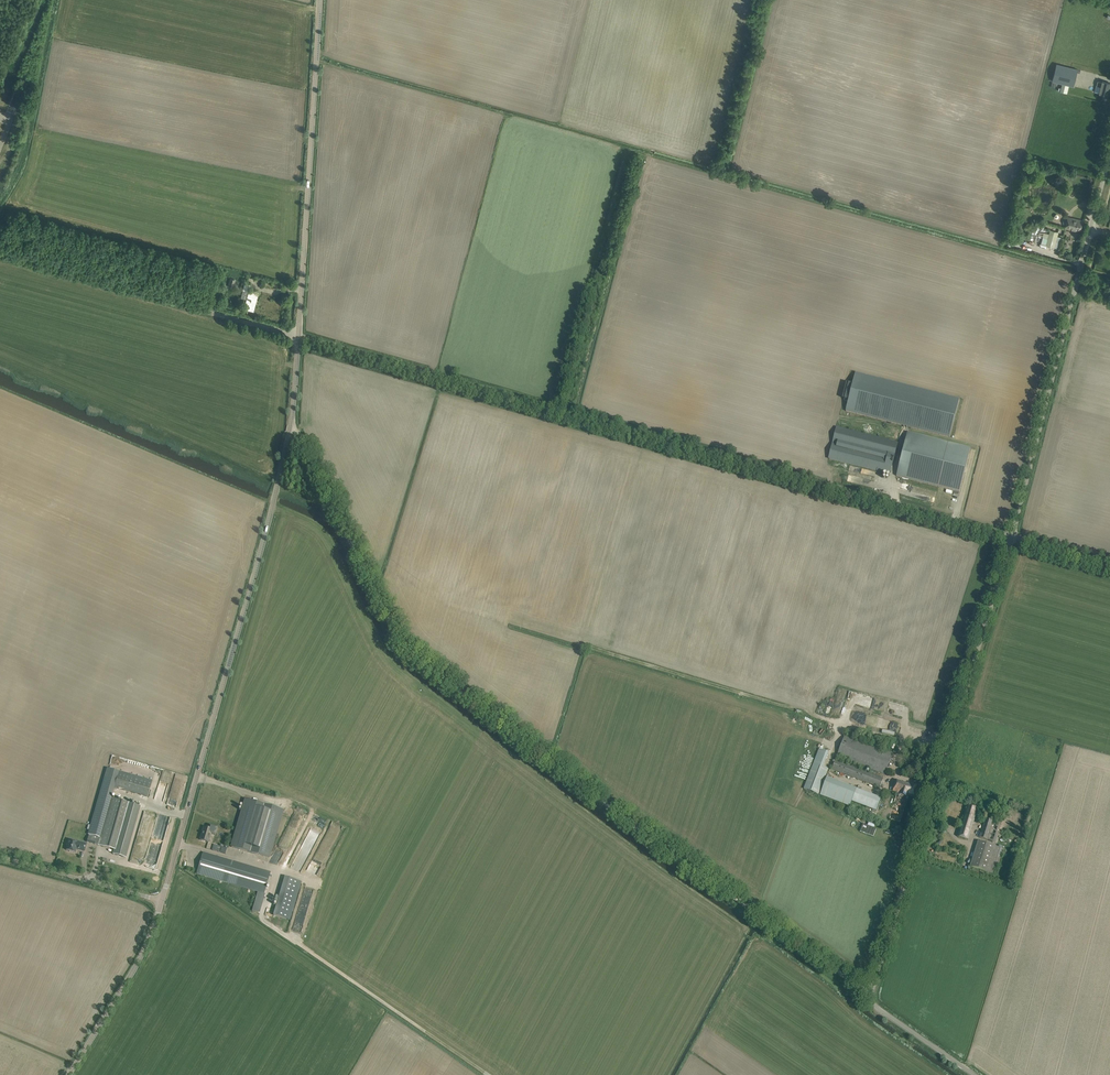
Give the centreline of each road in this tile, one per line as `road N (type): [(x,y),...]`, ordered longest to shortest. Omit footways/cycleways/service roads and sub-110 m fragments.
road 1 (track): [(291,421),(403,647),(870,994)]
road 2 (track): [(299,336),(1012,537)]
road 3 (unclassified): [(974,1074),(870,997),(1012,537)]
road 4 (tertiary): [(161,903),(275,494),(299,336)]
road 5 (unclassified): [(1012,537),(1109,149)]
road 6 (tertiary): [(299,336),(320,0)]
road 7 (unclassified): [(299,336),(0,255)]
road 8 (tertiary): [(67,1074),(133,968),(161,903)]
road 9 (unclassified): [(161,903),(0,859)]

